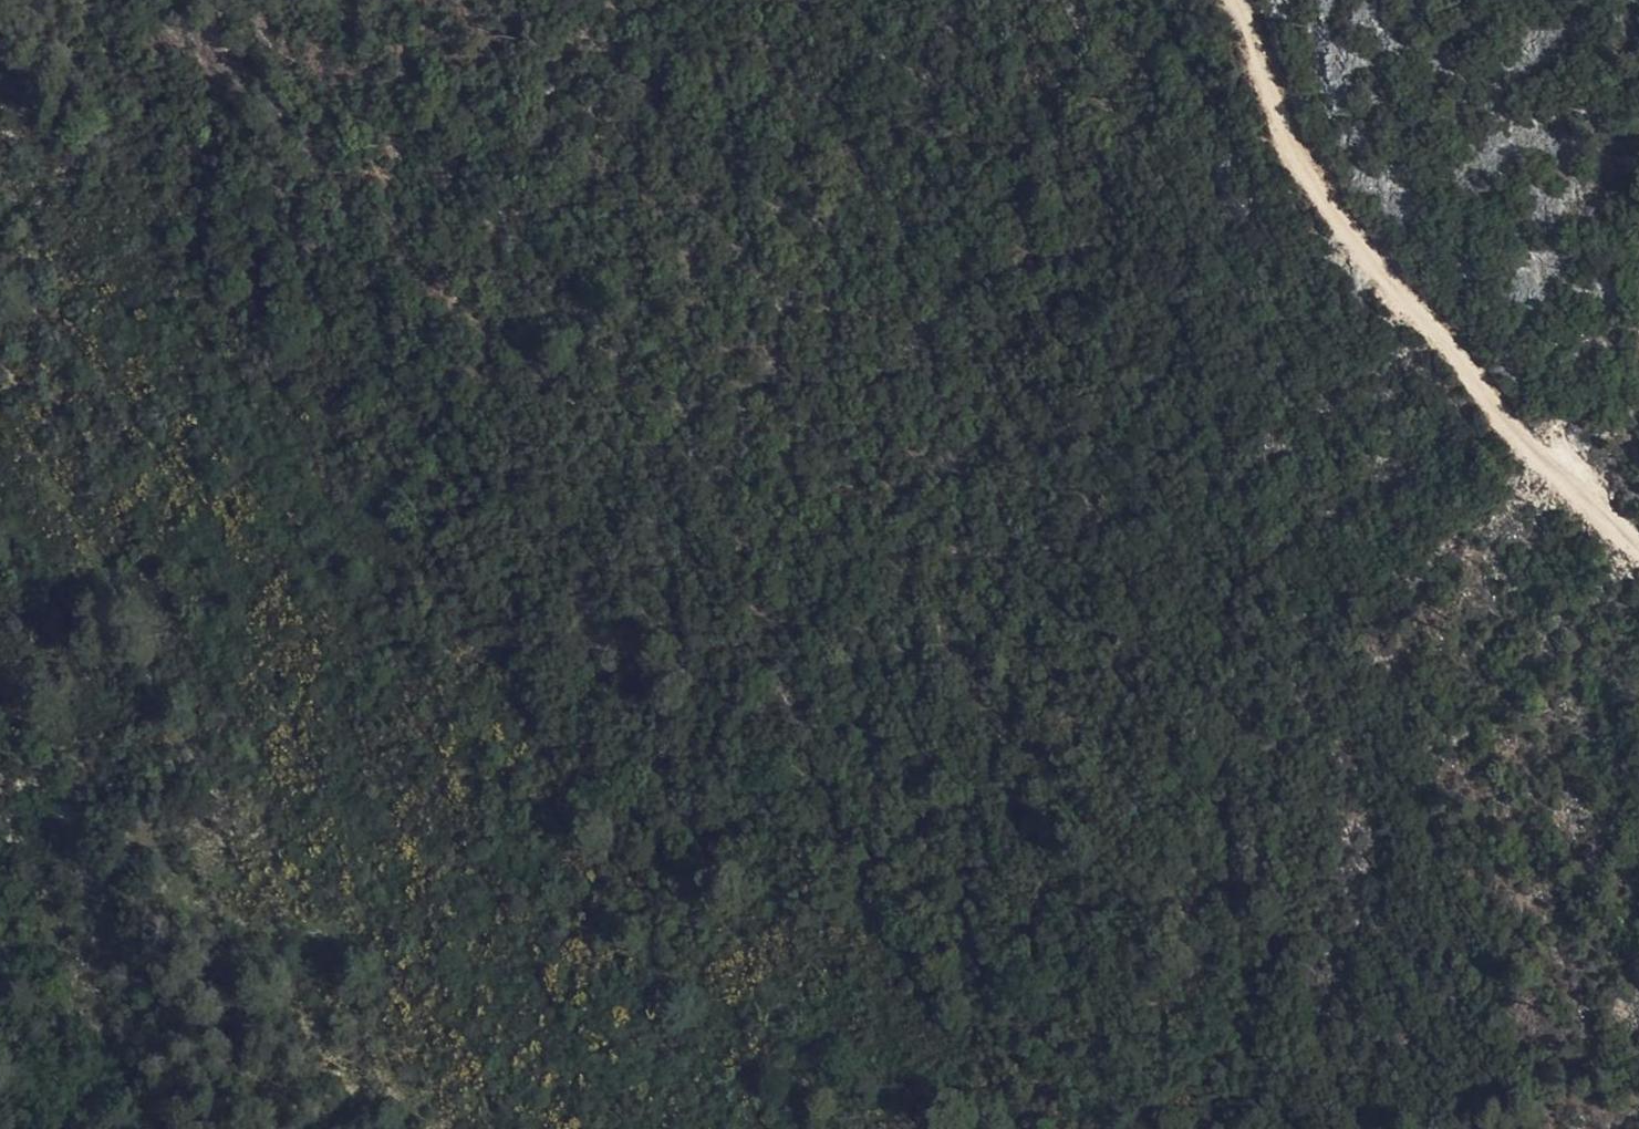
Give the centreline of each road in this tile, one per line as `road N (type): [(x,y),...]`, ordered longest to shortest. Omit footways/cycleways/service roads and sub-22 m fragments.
road 1 (track): [(1231,0),(1327,186),(1455,337),(1527,438),(1638,540)]

